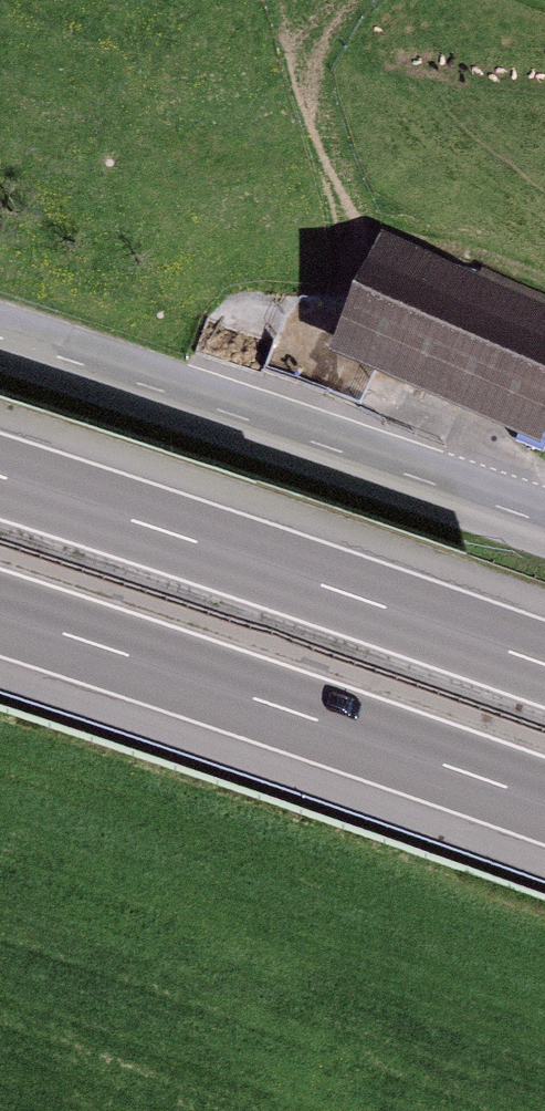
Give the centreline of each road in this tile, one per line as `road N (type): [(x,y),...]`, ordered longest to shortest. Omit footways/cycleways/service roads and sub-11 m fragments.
road 1 (motorway): [(0,616),(544,804)]
road 2 (motorway): [(544,663),(0,476)]
road 3 (tertiary): [(0,340),(544,525)]

